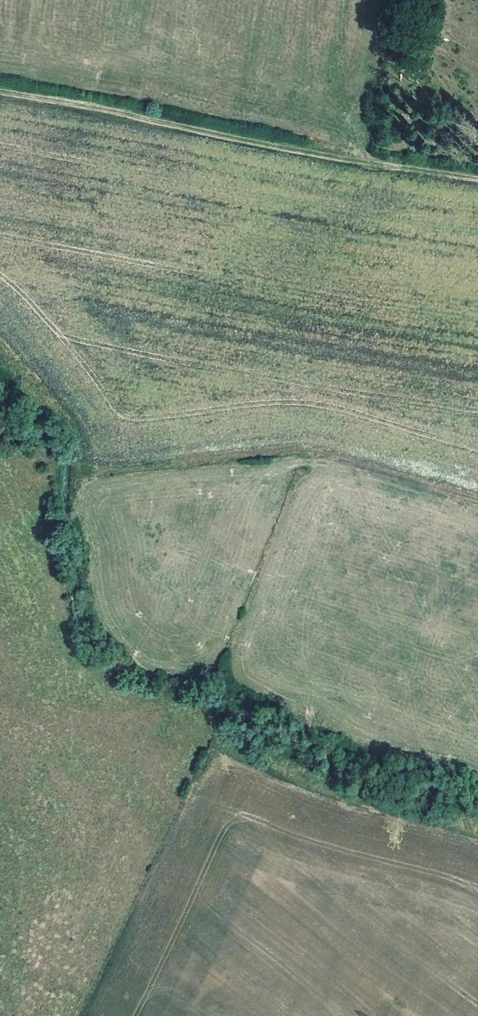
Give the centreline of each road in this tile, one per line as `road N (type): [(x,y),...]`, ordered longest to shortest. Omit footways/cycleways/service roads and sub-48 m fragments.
road 1 (track): [(0,95),(477,178)]

